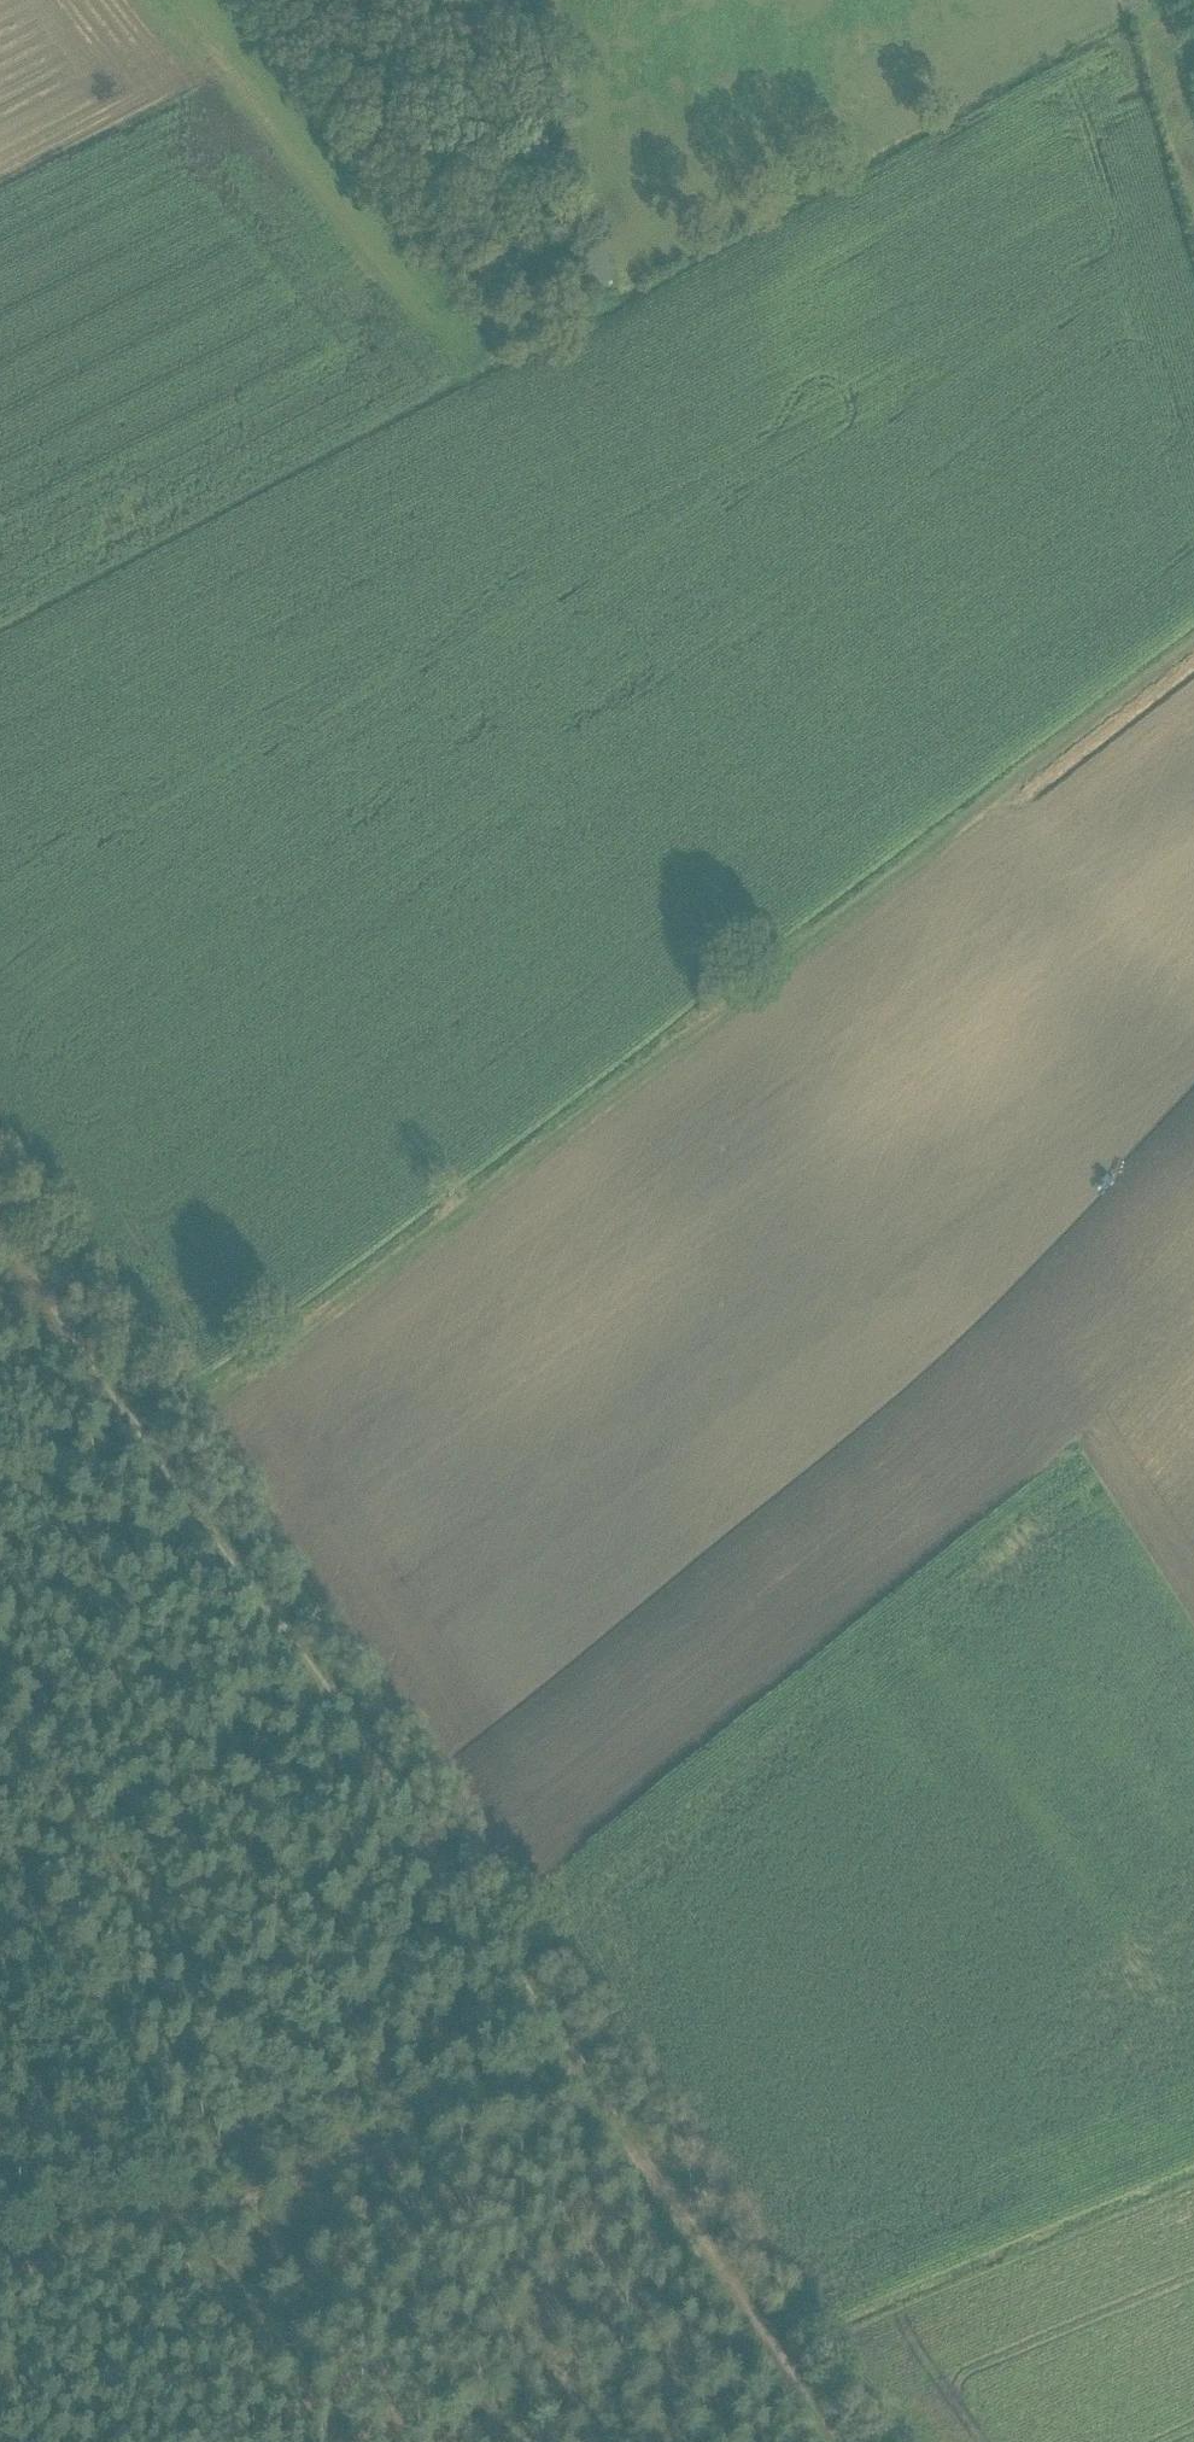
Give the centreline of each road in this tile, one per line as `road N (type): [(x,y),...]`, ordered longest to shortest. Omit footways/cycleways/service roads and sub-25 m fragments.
road 1 (track): [(1193,646),(162,1443)]
road 2 (track): [(851,2441),(162,1443)]
road 3 (track): [(598,2073),(0,2271)]
road 4 (track): [(162,1443),(0,1197)]

